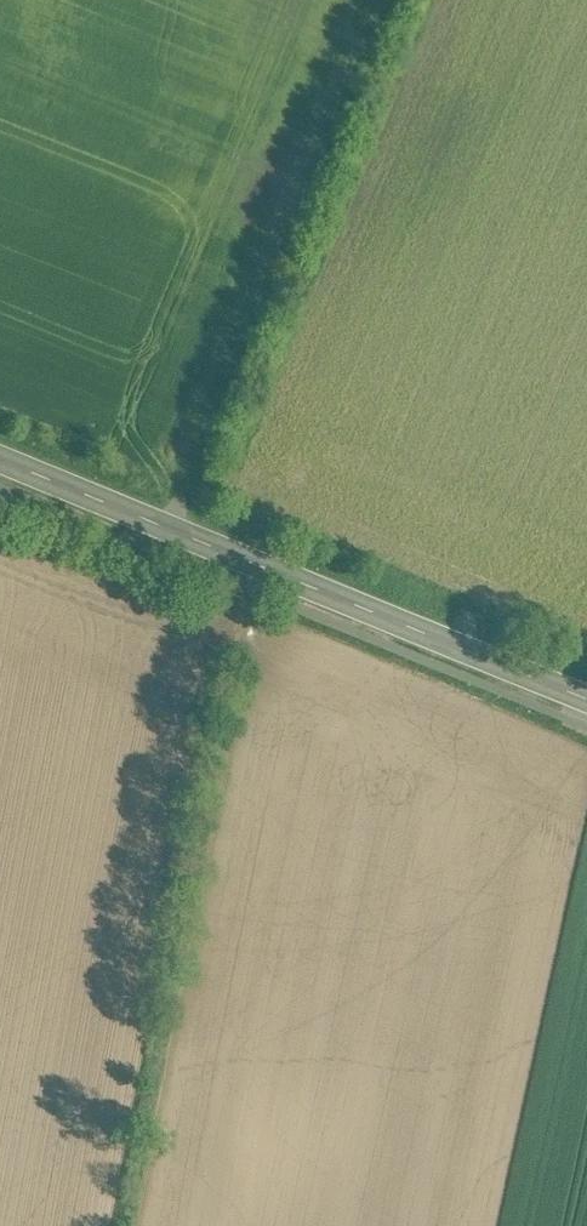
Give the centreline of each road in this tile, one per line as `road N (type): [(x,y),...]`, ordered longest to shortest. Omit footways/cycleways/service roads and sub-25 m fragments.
road 1 (secondary): [(586,695),(0,458)]

